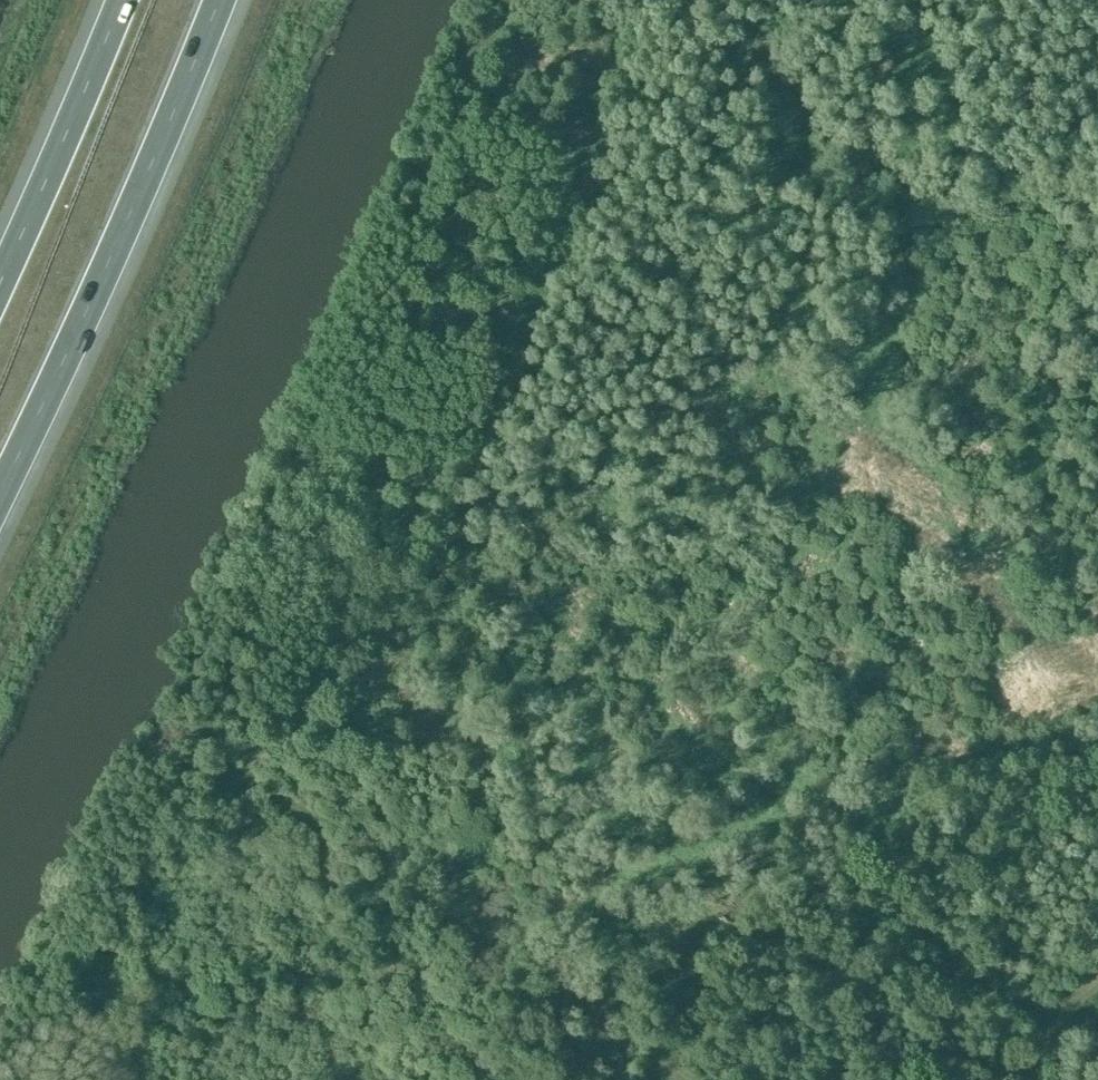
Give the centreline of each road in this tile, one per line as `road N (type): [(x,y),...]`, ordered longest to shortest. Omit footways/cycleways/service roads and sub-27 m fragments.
road 1 (motorway): [(0,489),(218,0)]
road 2 (motorway): [(121,0),(0,282)]

